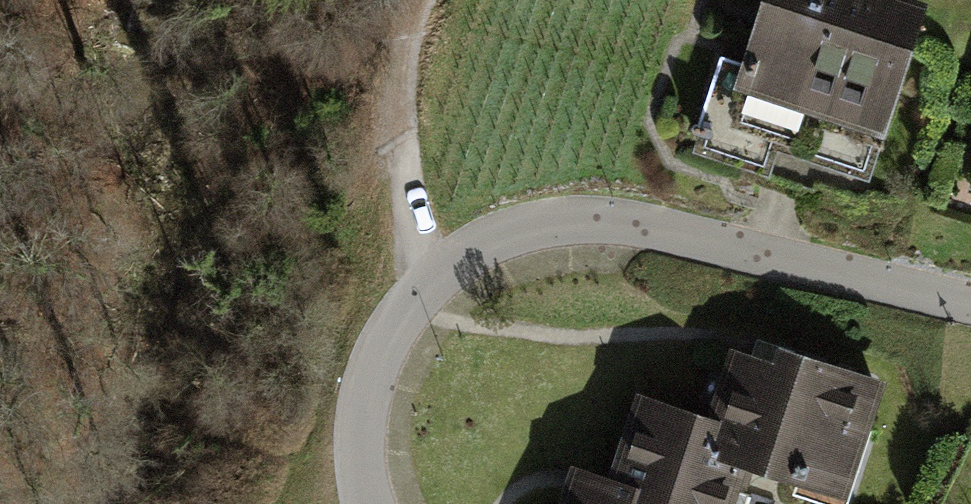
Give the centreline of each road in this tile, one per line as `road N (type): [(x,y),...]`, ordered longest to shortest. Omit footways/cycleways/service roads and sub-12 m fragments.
road 1 (residential): [(970,306),(631,226),(567,218),(529,227),(444,273),(391,329),(363,408),(369,503)]
road 2 (track): [(435,0),(406,150),(411,215),(444,273)]

